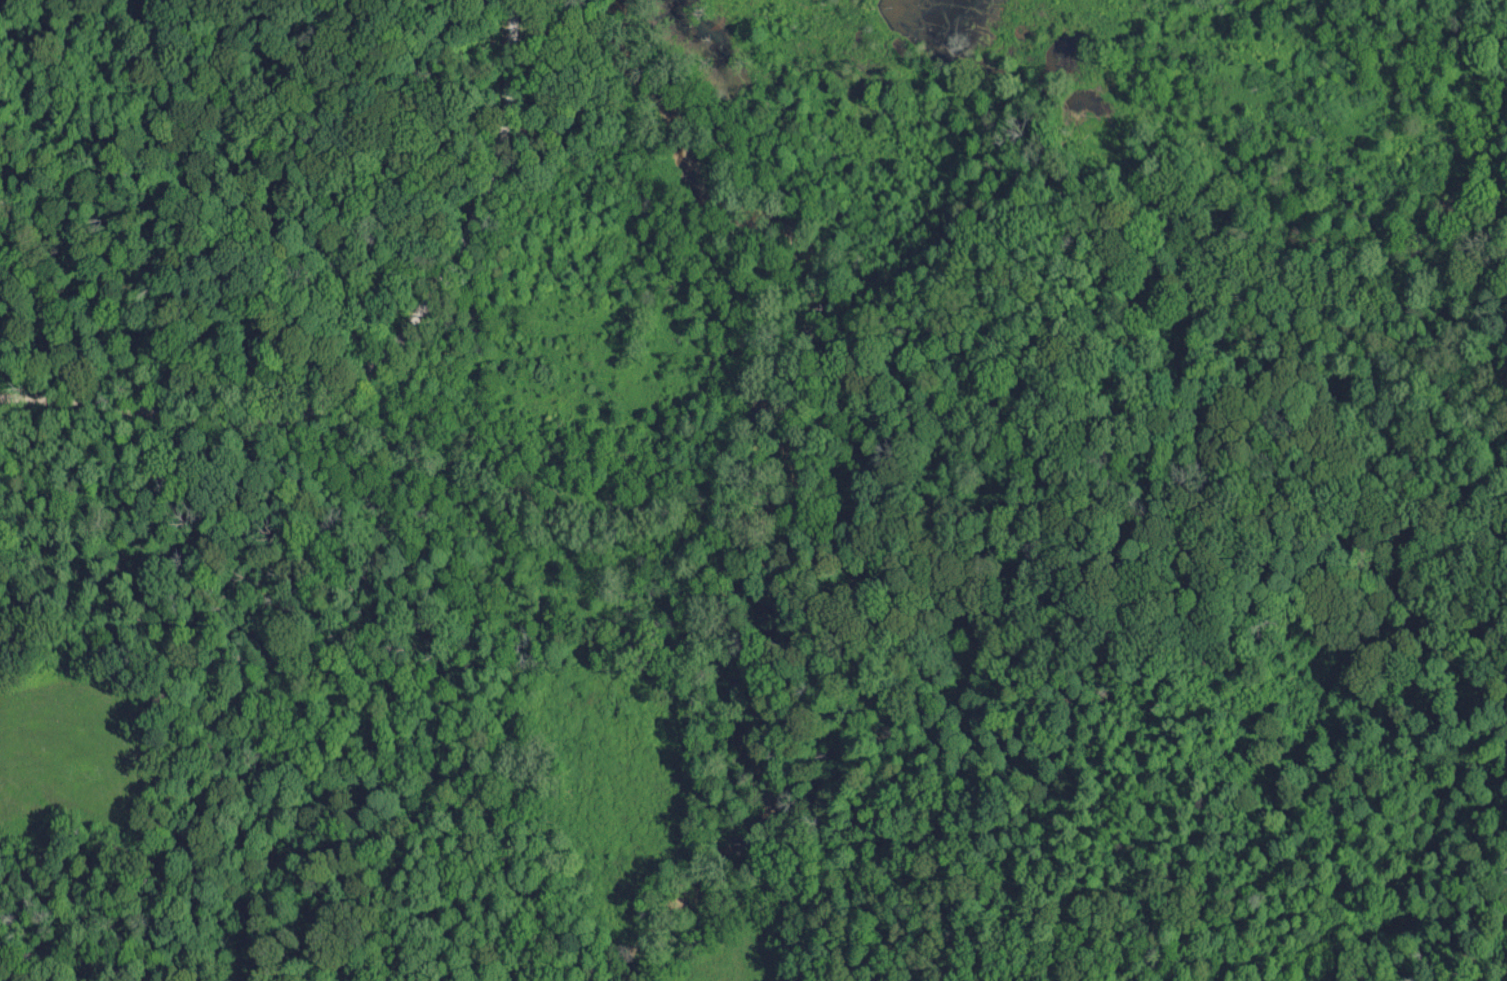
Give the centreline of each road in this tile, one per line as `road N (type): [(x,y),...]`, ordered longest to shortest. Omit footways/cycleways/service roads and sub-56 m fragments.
road 1 (residential): [(0,401),(314,413),(375,391),(435,331),(484,161),(496,0)]

